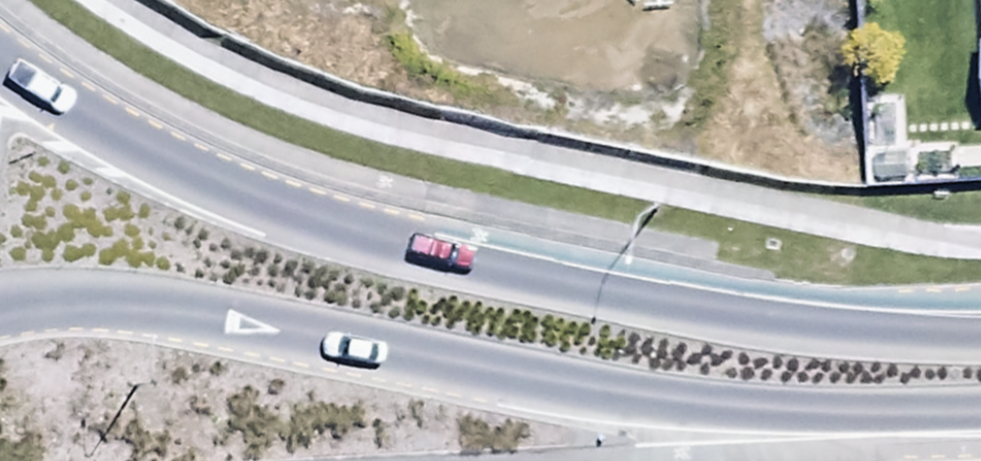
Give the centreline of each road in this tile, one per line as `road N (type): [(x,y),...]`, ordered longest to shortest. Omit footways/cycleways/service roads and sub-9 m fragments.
road 1 (trunk): [(0,65),(153,157),(251,199),(397,245),(677,309),(816,330),(980,339)]
road 2 (trunk): [(980,410),(725,406),(588,389),(170,306),(86,297),(0,306)]

